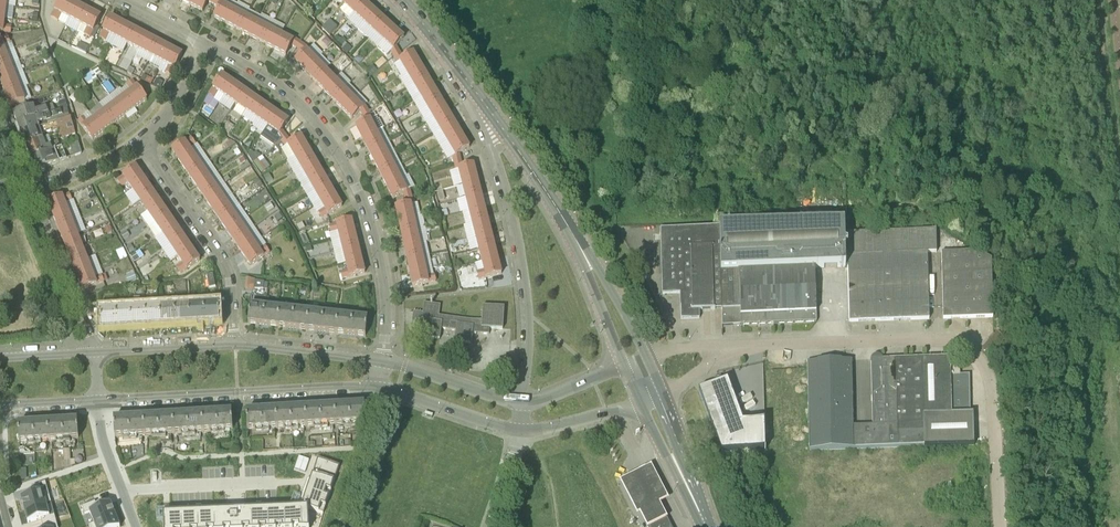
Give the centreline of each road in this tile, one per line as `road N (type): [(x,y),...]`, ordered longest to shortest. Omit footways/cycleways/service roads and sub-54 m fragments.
road 1 (residential): [(1000,526),(989,375),(966,345),(729,346)]
road 2 (residential): [(382,361),(385,296),(376,242),(346,167),(290,95),(205,45)]
road 3 (residential): [(470,83),(519,258),(524,401)]
road 4 (tertiary): [(98,402),(377,389)]
road 5 (residential): [(235,344),(227,263),(145,145)]
road 6 (tertiary): [(583,254),(470,83)]
road 7 (residential): [(93,351),(34,190)]
road 8 (tertiary): [(377,389),(520,432)]
road 9 (tertiary): [(382,361),(235,344)]
road 10 (tertiary): [(524,401),(382,361)]
road 11 (tertiary): [(235,344),(93,351)]
road 12 (tertiary): [(705,526),(699,484),(663,393)]
road 13 (tertiary): [(640,403),(705,526)]
road 14 (residential): [(98,402),(137,526)]
road 15 (tertiary): [(520,432),(640,403)]
road 16 (tertiary): [(648,358),(615,293),(583,254)]
road 17 (tertiary): [(583,254),(624,367)]

